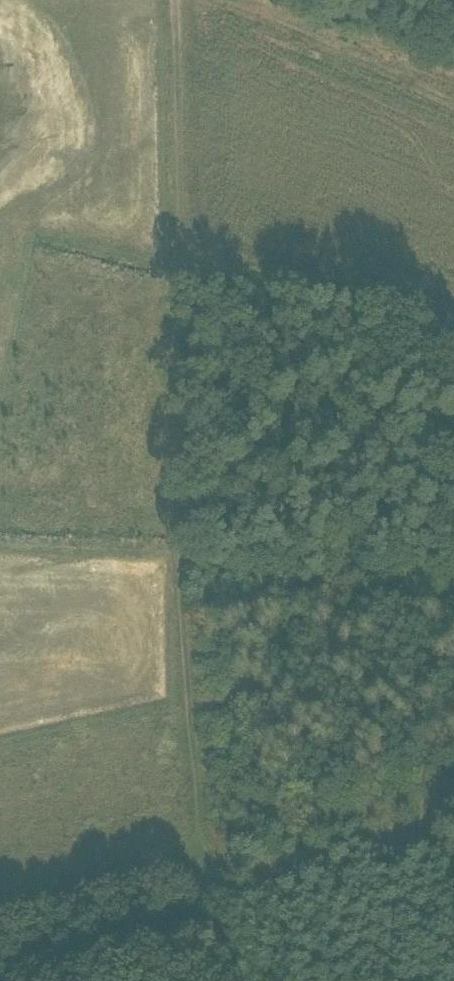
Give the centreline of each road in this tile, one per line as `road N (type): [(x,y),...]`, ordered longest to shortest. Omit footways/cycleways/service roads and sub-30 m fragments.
road 1 (track): [(172,0),(179,543),(205,870)]
road 2 (track): [(0,918),(205,870)]

